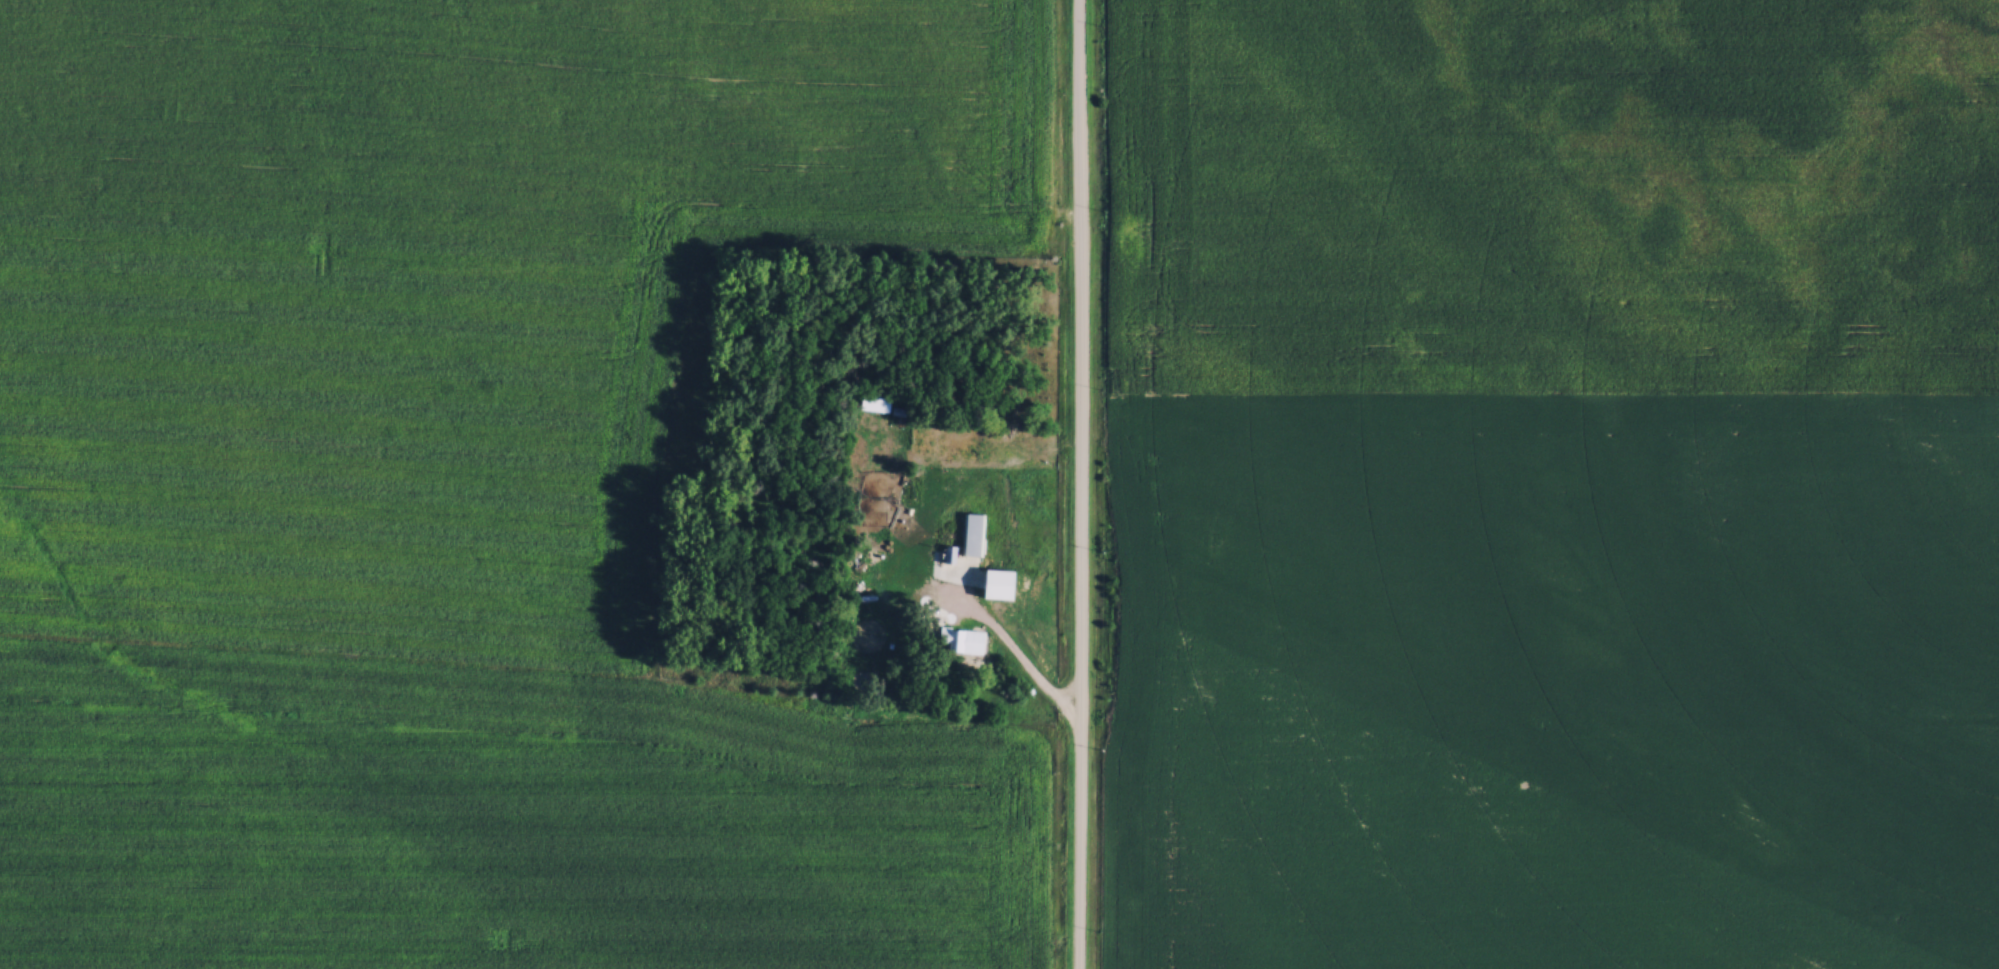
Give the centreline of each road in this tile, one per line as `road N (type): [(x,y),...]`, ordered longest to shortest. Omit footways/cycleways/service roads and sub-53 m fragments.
road 1 (residential): [(1078,968),(1078,0)]

